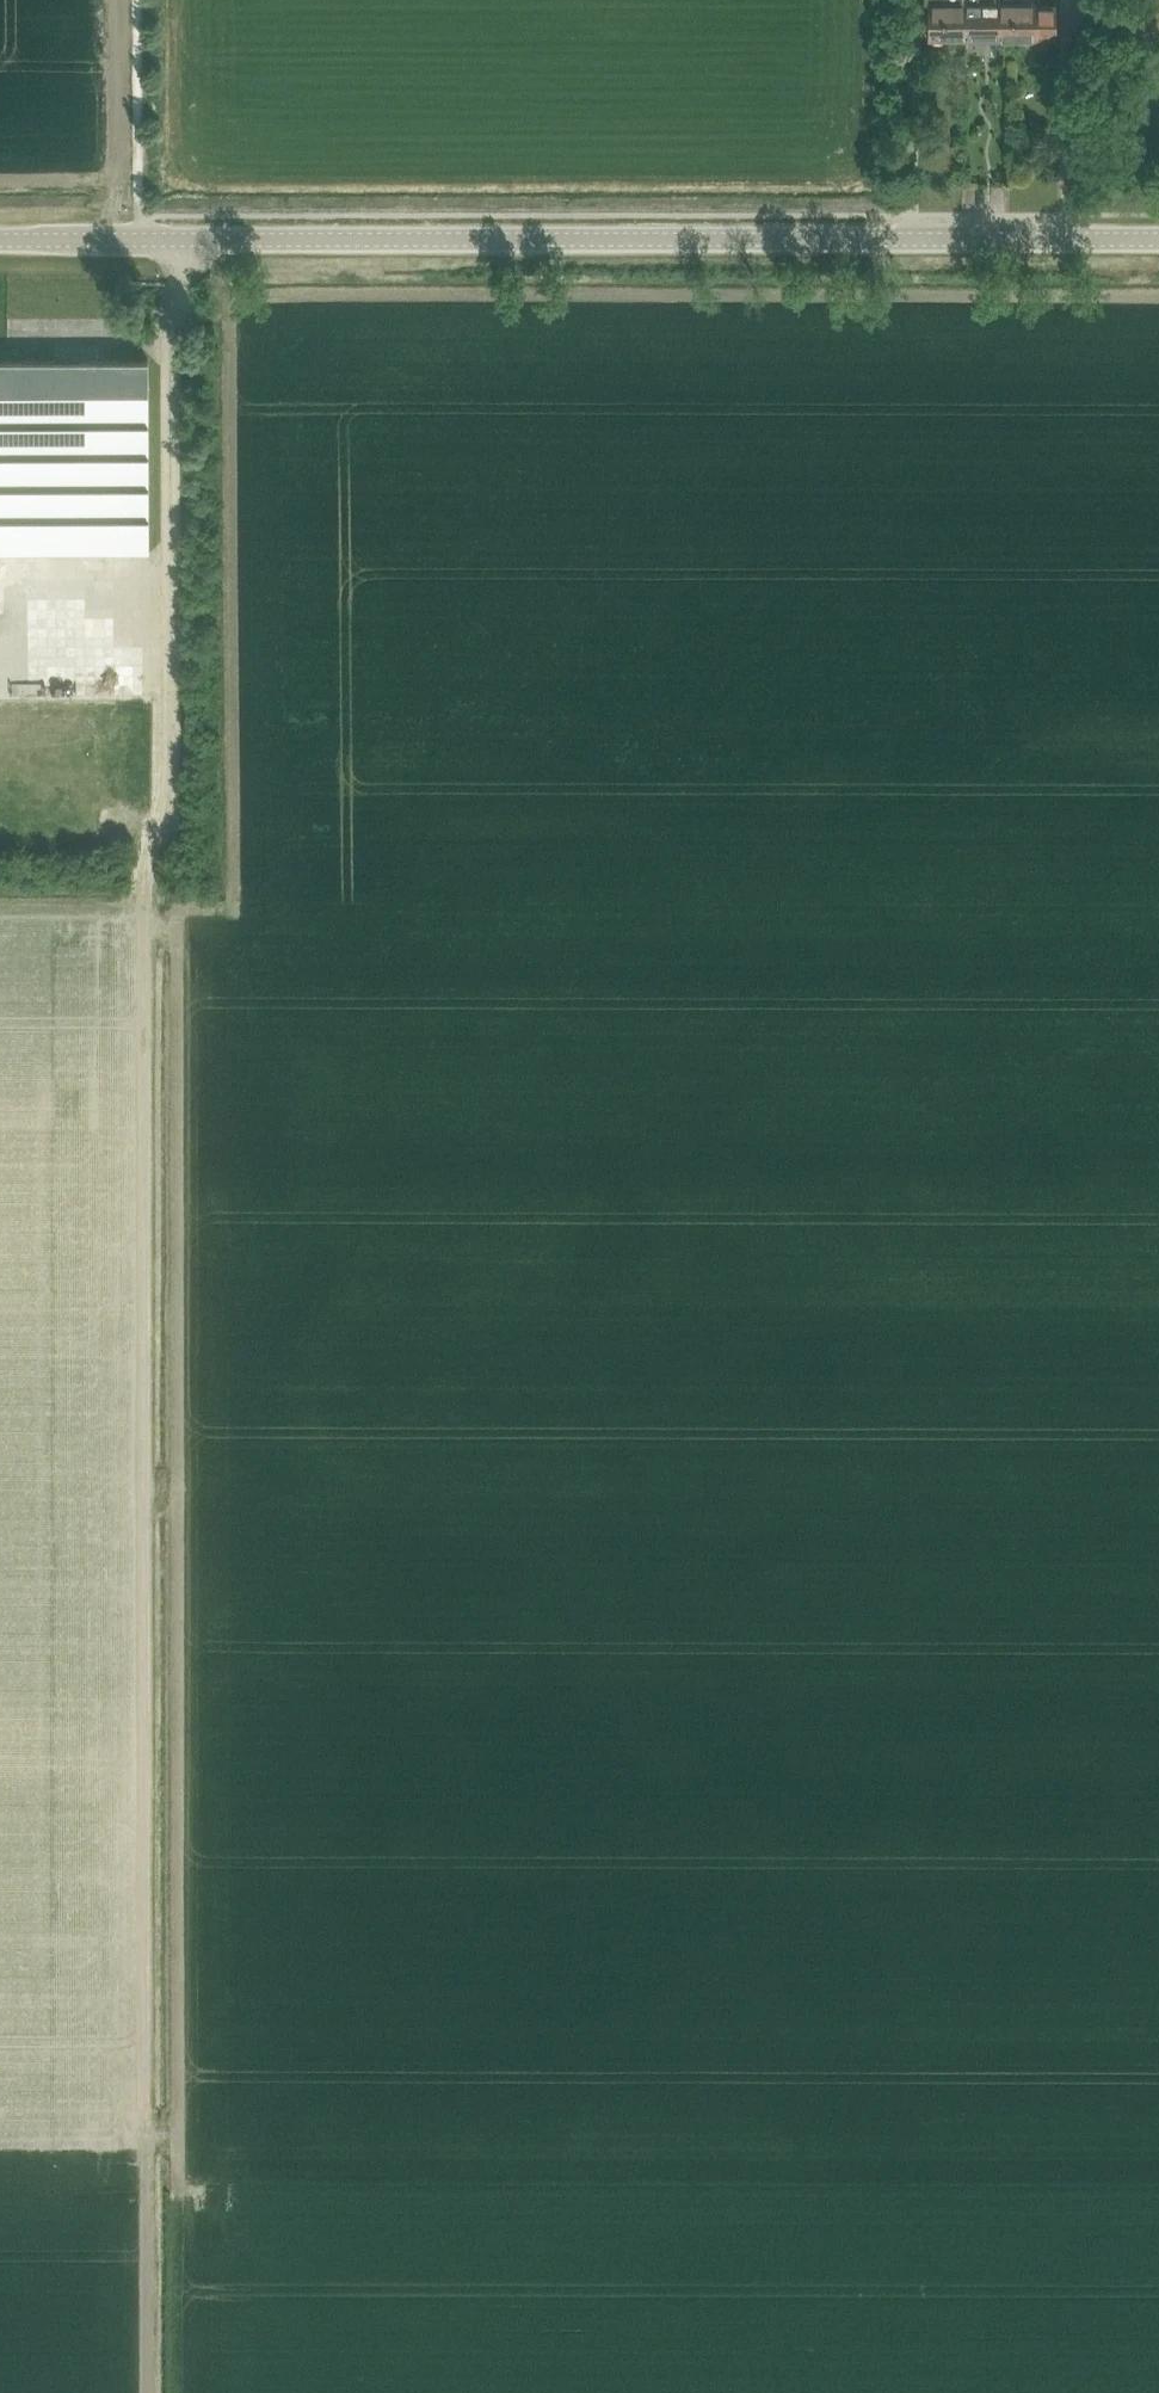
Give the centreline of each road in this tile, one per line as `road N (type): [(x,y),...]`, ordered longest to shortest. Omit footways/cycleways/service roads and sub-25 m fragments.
road 1 (unclassified): [(0,240),(1158,240)]

